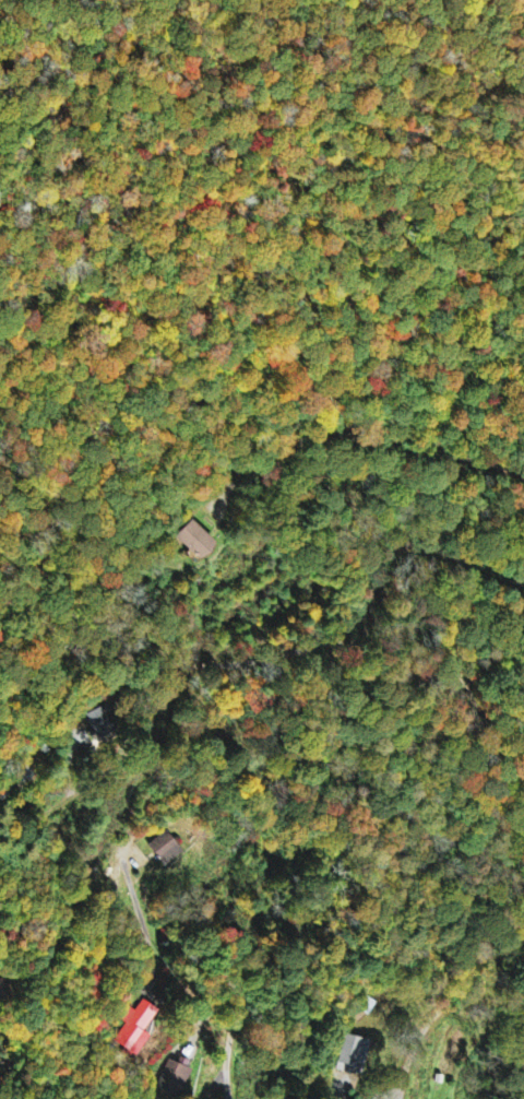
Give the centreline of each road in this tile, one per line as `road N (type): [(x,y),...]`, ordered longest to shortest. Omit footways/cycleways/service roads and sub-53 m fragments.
road 1 (residential): [(523,576),(472,551),(352,556),(338,641),(160,687),(139,704),(81,785),(57,877),(32,899),(10,905),(32,847)]
road 2 (residential): [(523,479),(318,453),(165,574)]
road 3 (residential): [(120,909),(129,838),(192,803),(211,779),(225,726),(326,661),(338,641)]
road 4 (residential): [(398,1086),(419,1033),(515,942),(523,942)]
road 5 (residential): [(228,1098),(224,1054),(238,990),(231,983)]

